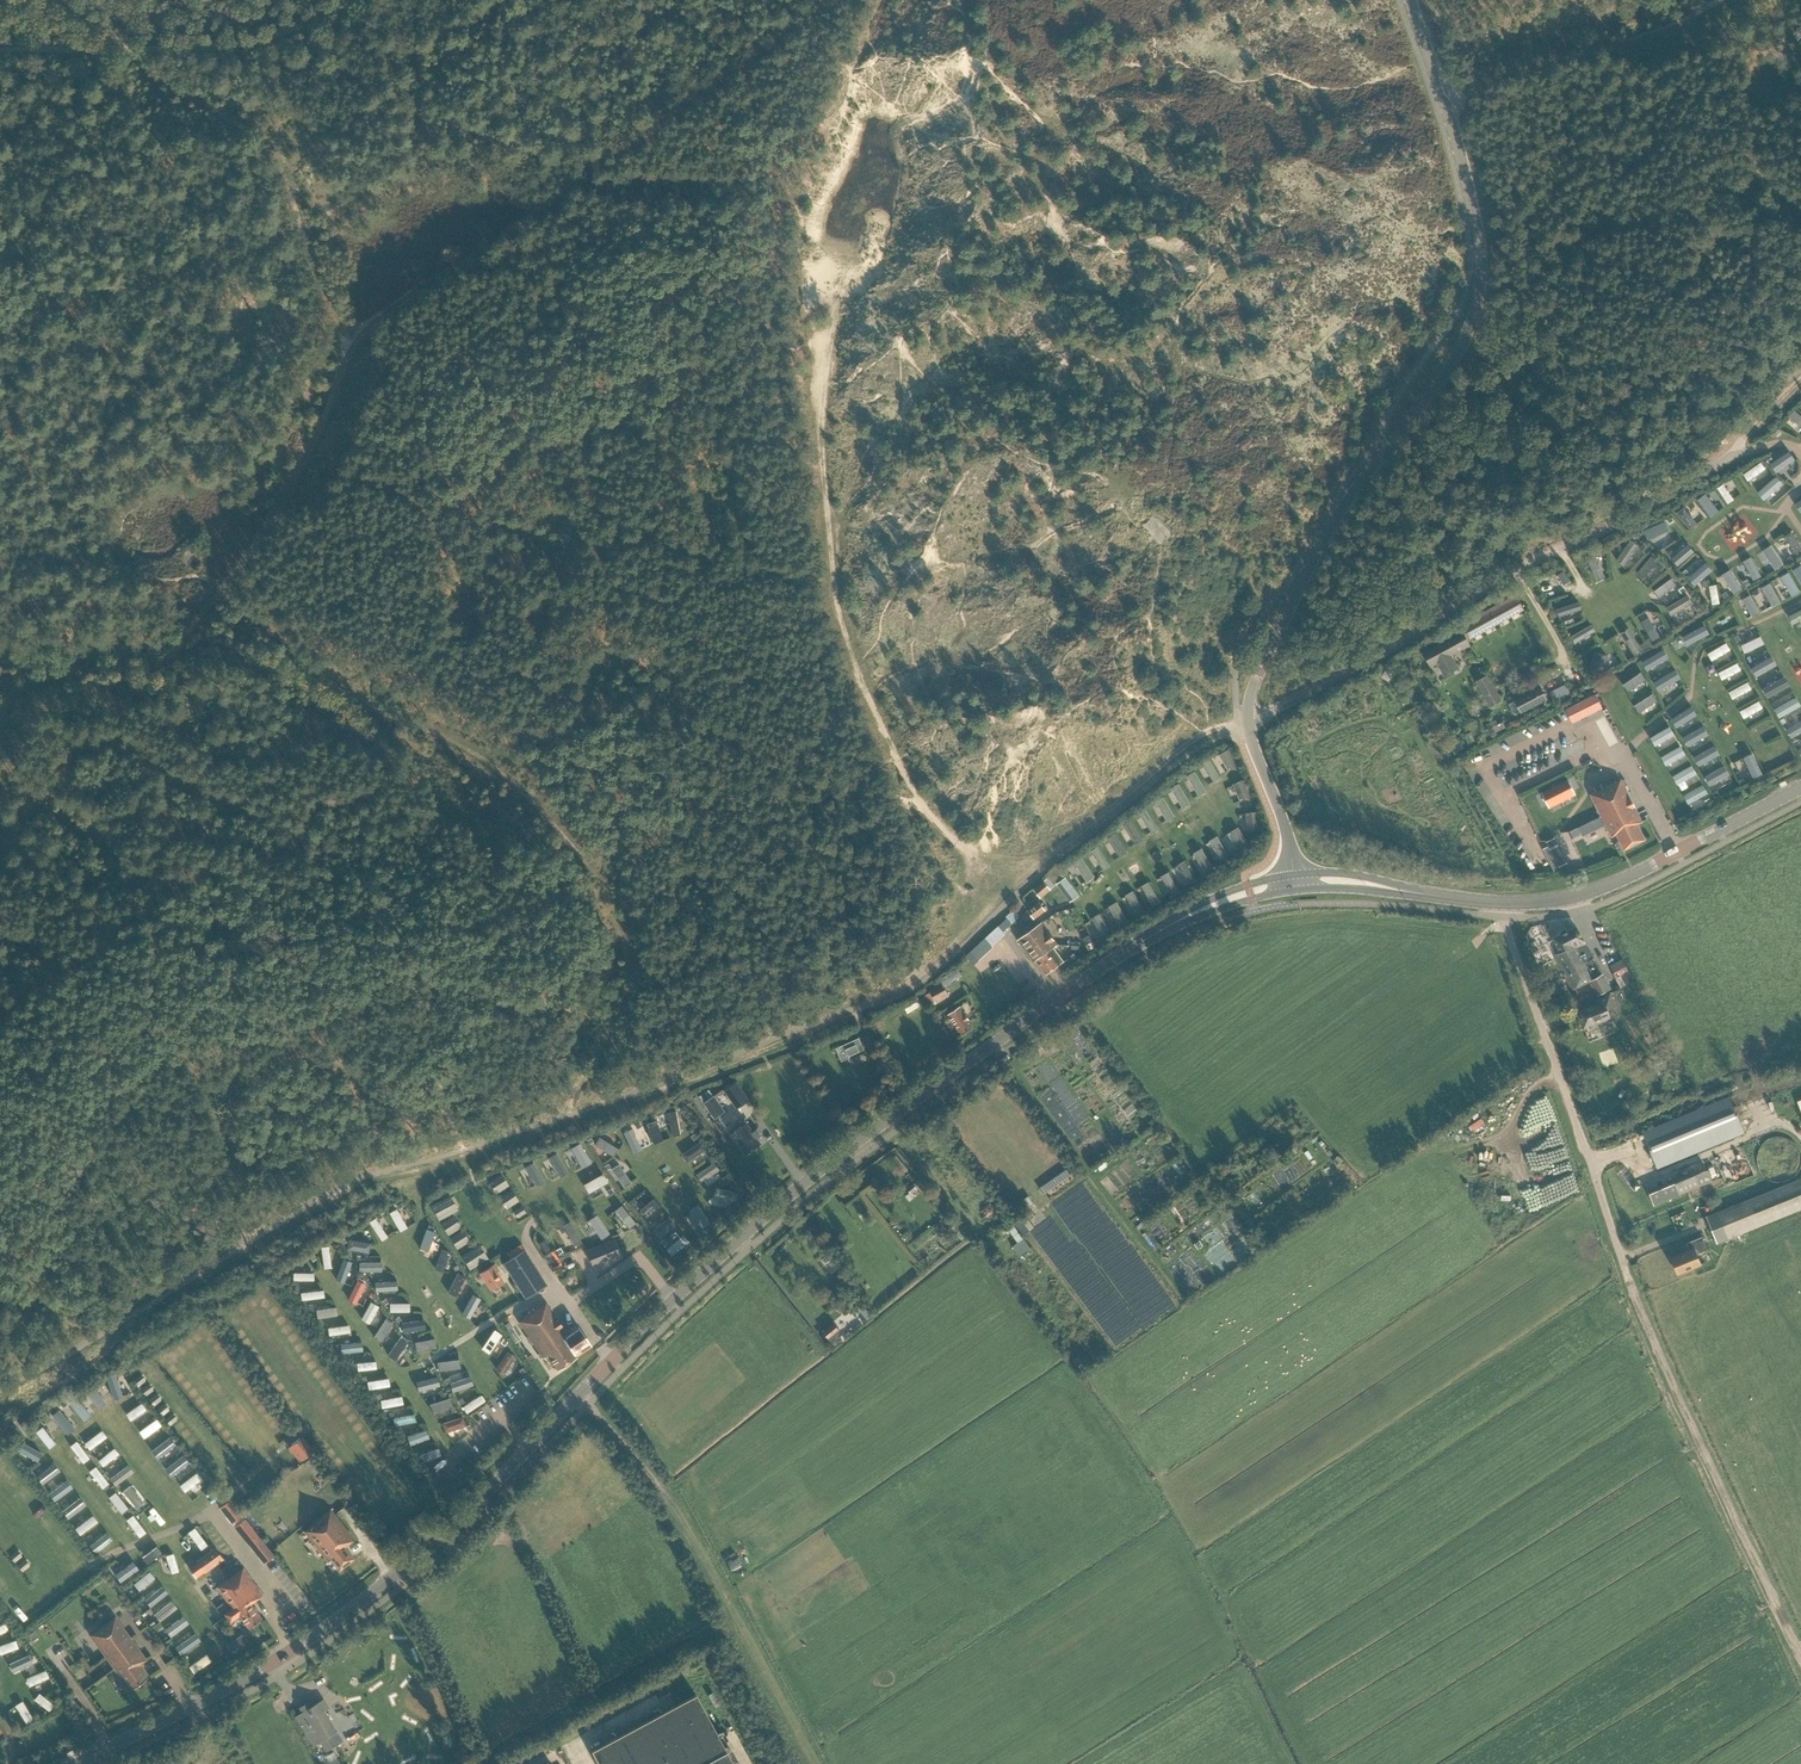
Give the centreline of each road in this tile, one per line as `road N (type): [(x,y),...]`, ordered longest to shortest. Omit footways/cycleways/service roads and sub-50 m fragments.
road 1 (track): [(1249,723),(1210,729),(1179,749),(906,983),(656,1093),(334,1196),(139,1318),(0,1441)]
road 2 (tertiary): [(77,1763),(260,1671),(393,1577),(667,1306),(805,1182),(1174,922)]
road 3 (track): [(345,352),(243,571),(271,611),(278,642),(372,718),(418,720),(473,742),(587,853),(618,901),(630,974),(565,1116)]
road 4 (tertiary): [(1249,723),(1260,670),(1310,564),(1372,466),(1454,362),(1476,306),(1475,214),(1411,0)]
road 5 (track): [(817,0),(376,315),(345,352)]
road 6 (unclassified): [(1732,452),(1656,505),(1533,562),(1249,723)]
road 7 (track): [(1800,1659),(1712,1474),(1623,1258)]
road 8 (track): [(588,1405),(684,1522),(814,1763)]
road 9 (unclassified): [(1623,1258),(1503,903)]
road 10 (tertiary): [(1503,903),(1605,887),(1800,787)]
road 11 (track): [(889,1119),(978,1236),(1042,1280)]
road 12 (track): [(946,1078),(1048,1206)]
road 13 (tertiary): [(1294,874),(1249,723)]
road 14 (tertiary): [(1294,874),(1222,894),(1174,922)]
road 15 (tertiary): [(1174,922),(1296,889)]

